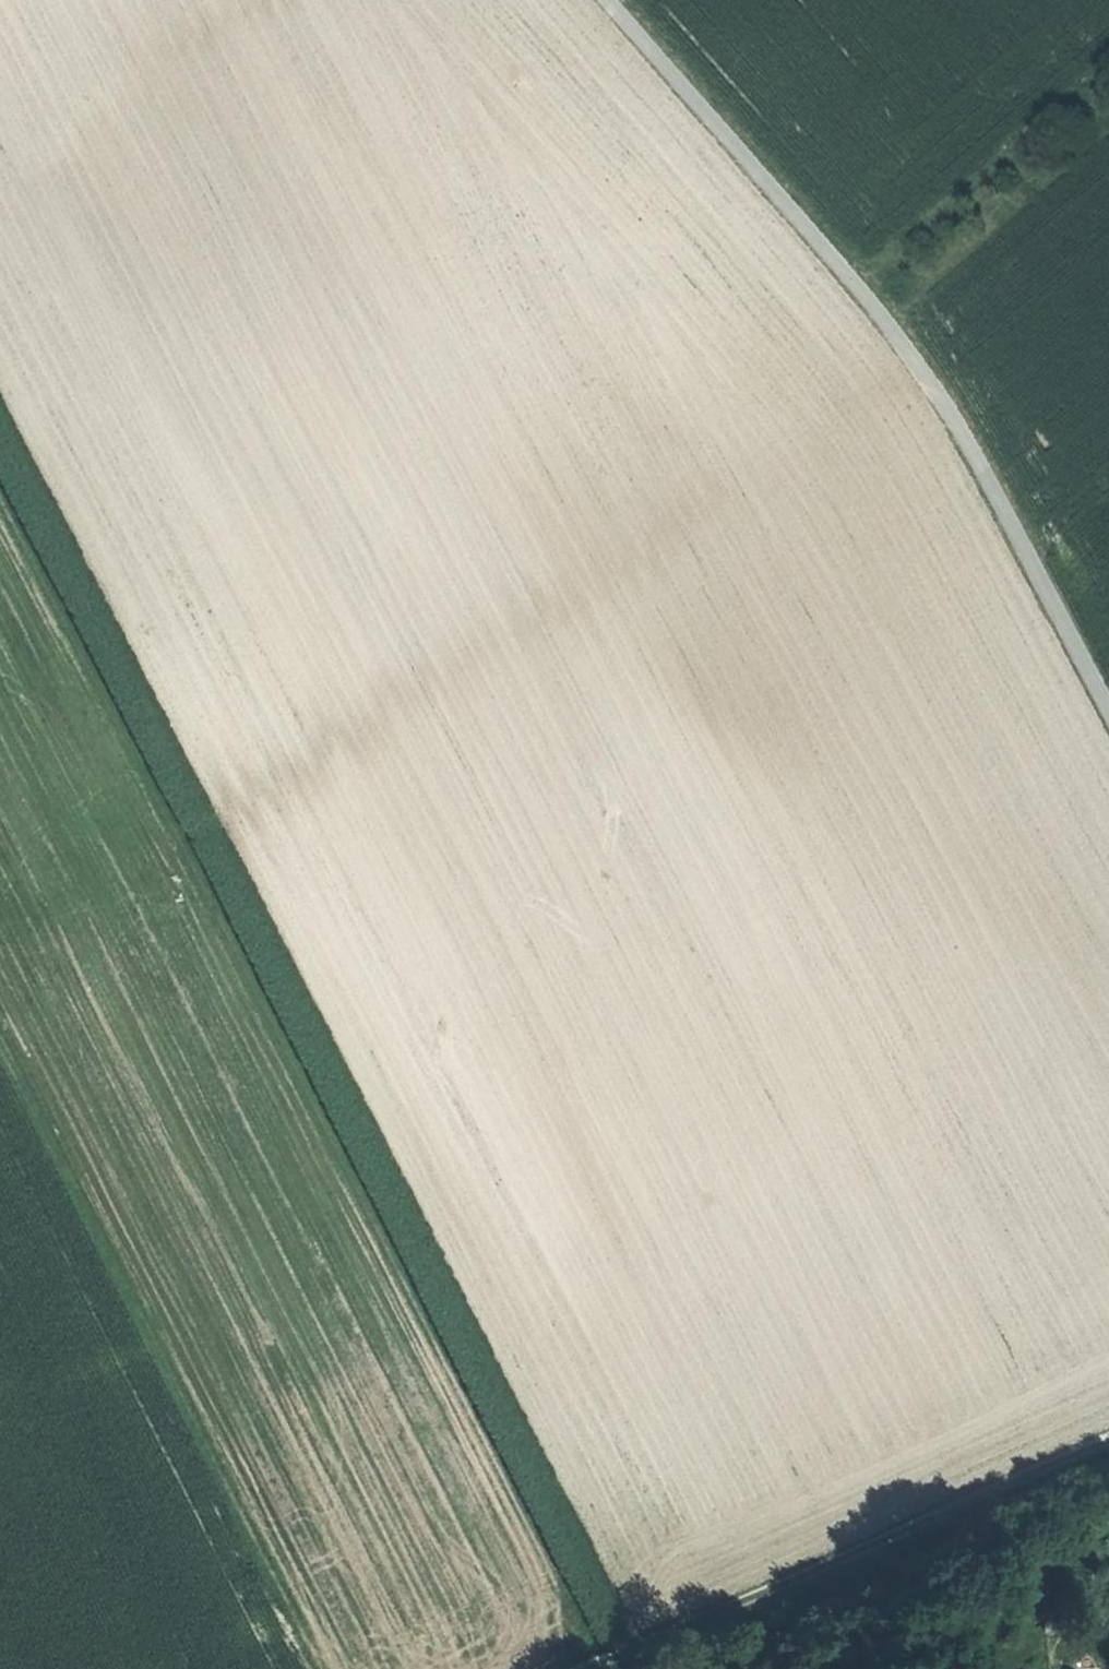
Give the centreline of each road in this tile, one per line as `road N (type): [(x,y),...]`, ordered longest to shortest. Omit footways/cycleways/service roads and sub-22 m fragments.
road 1 (unclassified): [(611,0),(926,374),(1108,701)]
road 2 (residential): [(1108,1442),(597,1668)]

